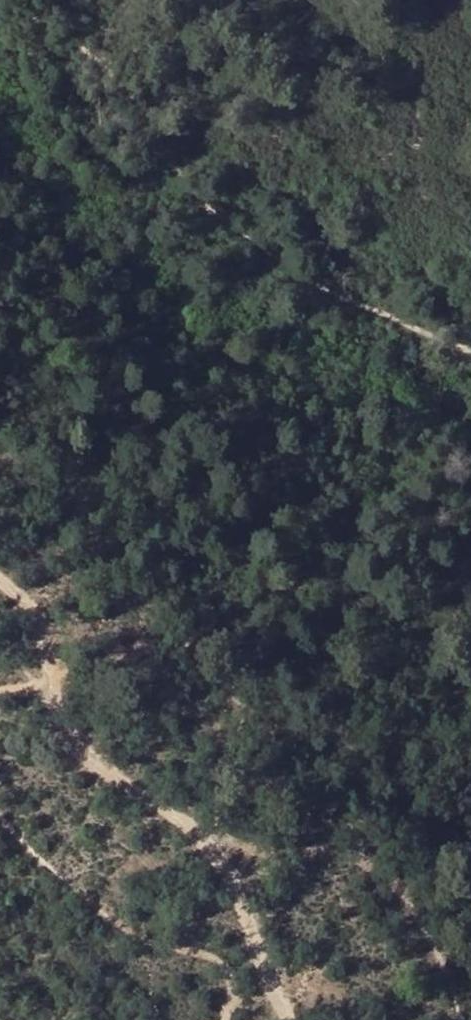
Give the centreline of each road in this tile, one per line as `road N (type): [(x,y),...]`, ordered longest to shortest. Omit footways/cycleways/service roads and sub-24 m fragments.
road 1 (track): [(290,1019),(231,882),(196,831),(58,723),(50,639),(32,598),(0,576)]

